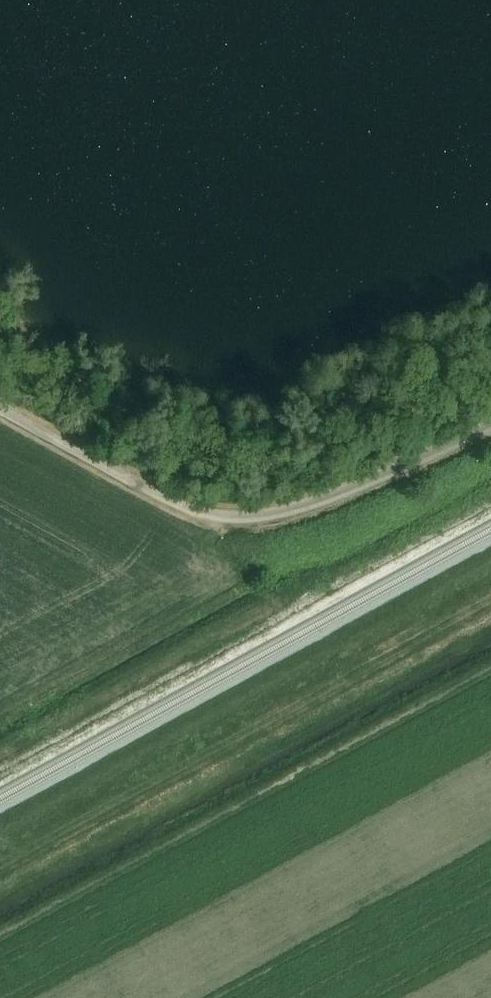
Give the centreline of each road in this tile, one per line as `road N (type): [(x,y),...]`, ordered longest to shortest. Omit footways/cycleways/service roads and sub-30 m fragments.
road 1 (unclassified): [(0,407),(185,508),(227,517),(322,502),(490,426)]

